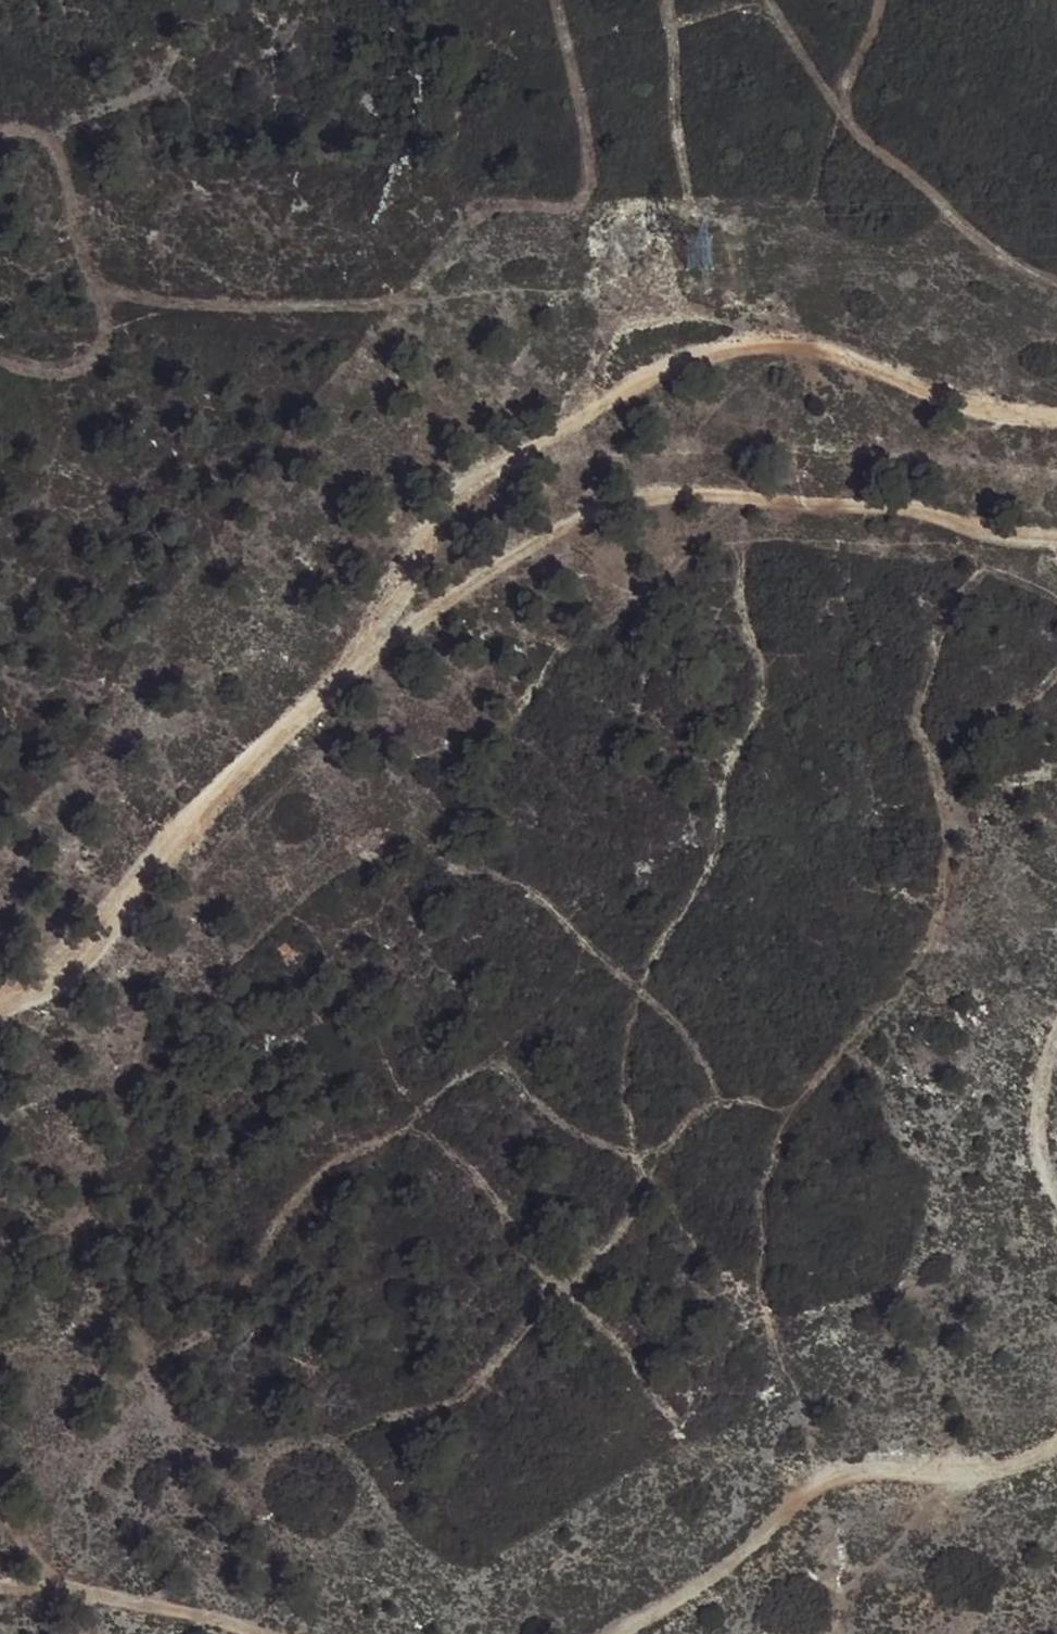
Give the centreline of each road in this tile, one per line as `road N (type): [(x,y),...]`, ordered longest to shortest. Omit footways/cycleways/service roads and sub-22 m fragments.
road 1 (track): [(1056,415),(945,400),(839,347),(799,339),(684,350),(606,373),(477,465),(451,492),(420,560),(379,620),(72,966),(0,1008)]
road 2 (track): [(612,1633),(704,1582),(798,1499),(843,1472),(951,1476),(1010,1467),(1056,1445)]
road 3 (track): [(0,1592),(188,1613),(258,1633)]
road 4 (track): [(1056,1182),(1036,1116),(1056,1032)]

